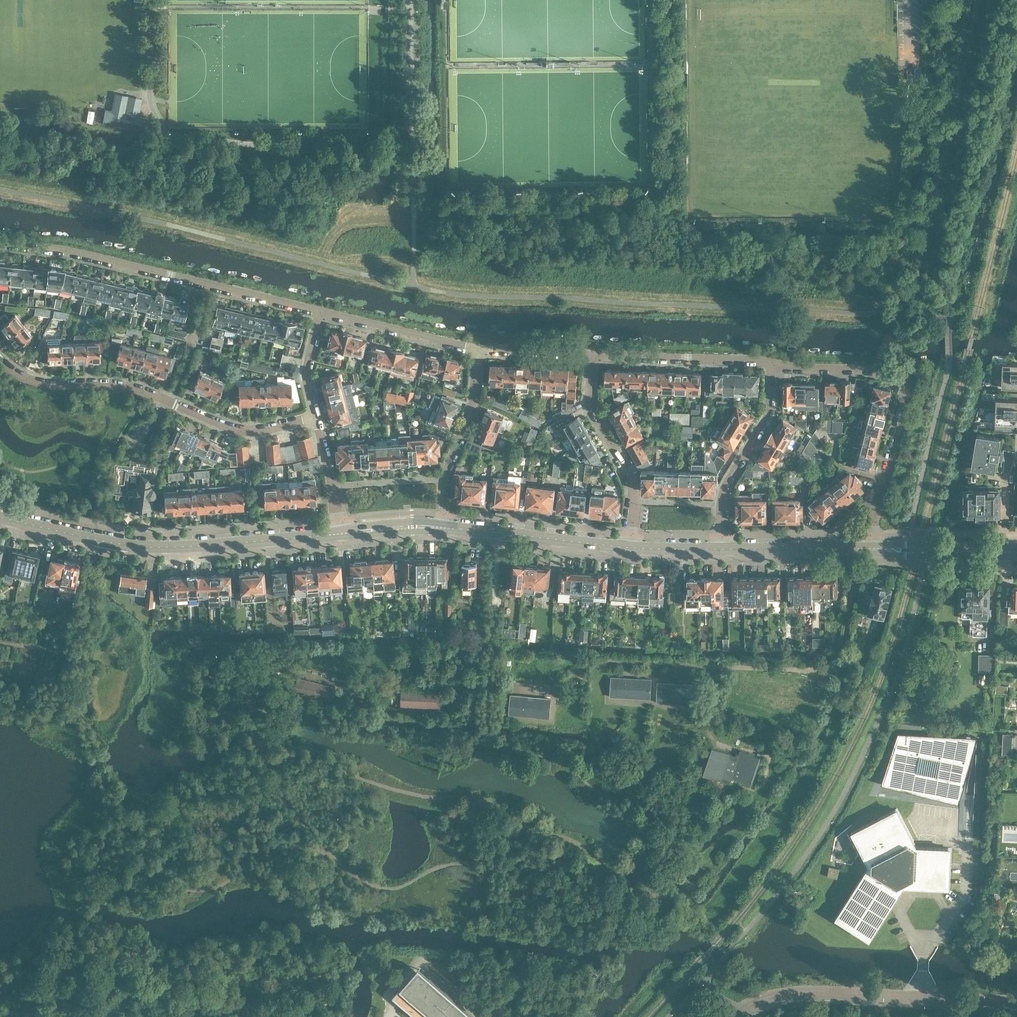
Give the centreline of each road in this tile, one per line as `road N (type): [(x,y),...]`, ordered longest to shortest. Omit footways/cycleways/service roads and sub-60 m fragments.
road 1 (secondary): [(343,534),(143,547),(0,520)]
road 2 (residential): [(316,415),(245,432),(126,386),(35,381),(0,359)]
road 3 (residential): [(0,243),(321,312)]
road 4 (residential): [(870,549),(909,383),(880,371),(772,364)]
road 5 (residential): [(594,356),(593,409),(634,491),(629,548)]
road 6 (residential): [(723,549),(722,492),(770,412),(772,364)]
road 7 (unclassified): [(735,1016),(761,997),(791,992),(923,997)]
road 8 (secondary): [(629,548),(441,528)]
road 9 (residential): [(478,350),(475,398),(449,467),(441,528)]
road 10 (residential): [(772,364),(594,356)]
road 11 (residential): [(321,312),(478,350)]
road 12 (secondary): [(870,549),(723,549)]
road 13 (secondary): [(1016,551),(870,549)]
road 14 (residential): [(343,534),(316,415)]

